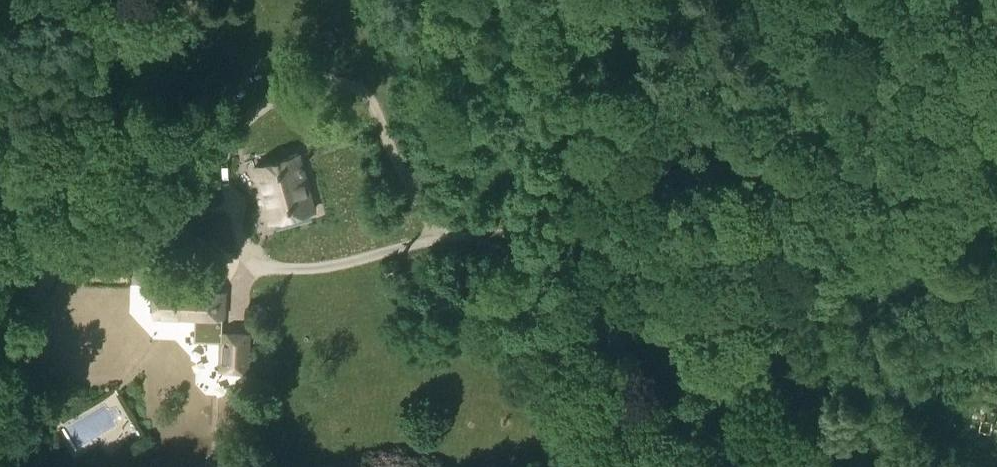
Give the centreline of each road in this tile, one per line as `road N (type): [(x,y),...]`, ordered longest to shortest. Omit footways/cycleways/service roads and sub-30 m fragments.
road 1 (track): [(659,311),(595,164),(553,0)]
road 2 (unclassified): [(766,466),(659,311)]

